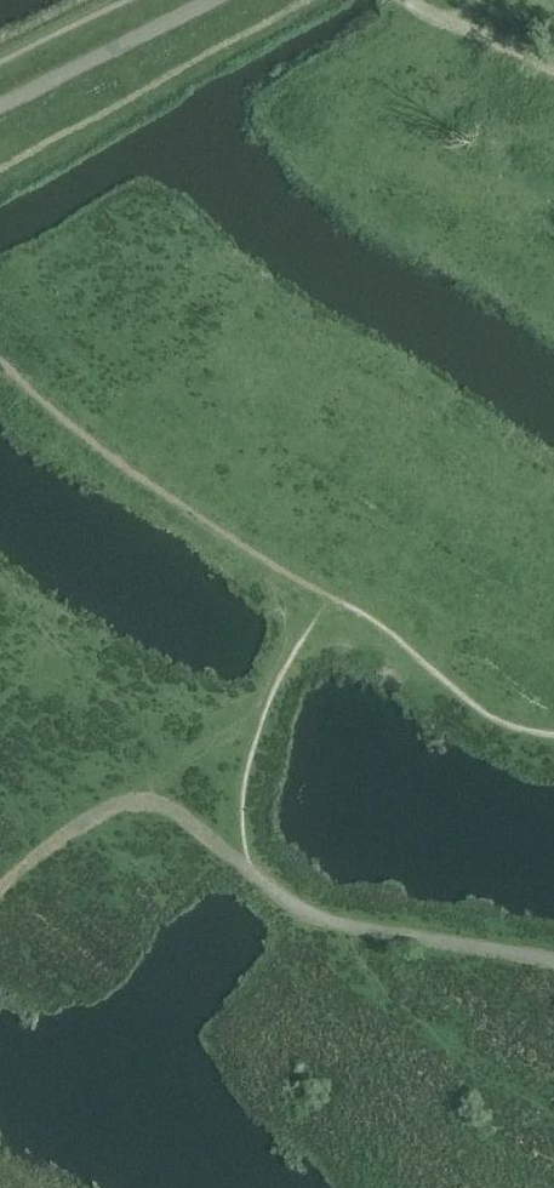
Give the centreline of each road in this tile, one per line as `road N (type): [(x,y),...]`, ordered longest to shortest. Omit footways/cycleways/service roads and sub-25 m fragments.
road 1 (track): [(249,868),(299,909),(553,960)]
road 2 (track): [(0,889),(56,839),(124,806),(178,817),(249,868)]
road 3 (track): [(439,22),(553,75)]

